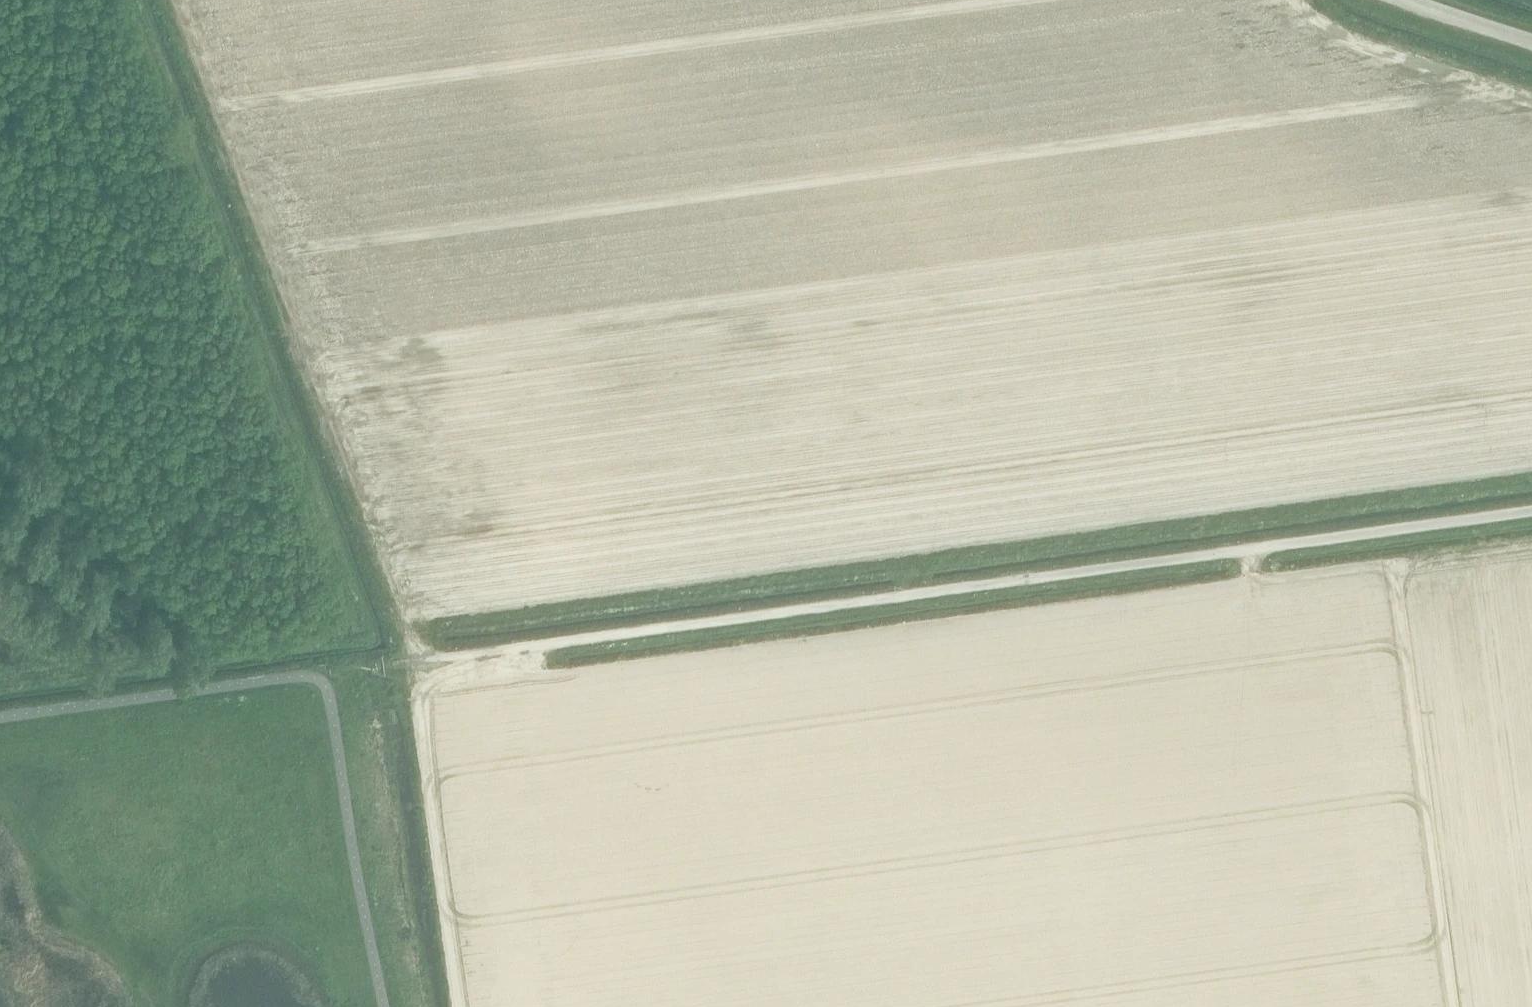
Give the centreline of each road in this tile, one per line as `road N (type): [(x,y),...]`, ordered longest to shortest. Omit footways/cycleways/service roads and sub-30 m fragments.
road 1 (track): [(440,657),(1531,511)]
road 2 (unclassified): [(1531,43),(1410,0)]

